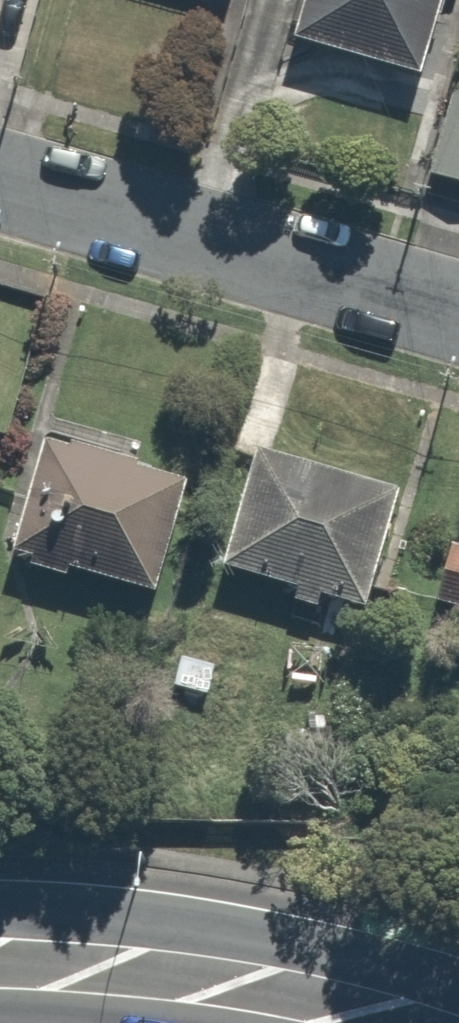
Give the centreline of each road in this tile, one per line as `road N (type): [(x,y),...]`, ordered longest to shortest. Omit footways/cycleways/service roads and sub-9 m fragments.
road 1 (residential): [(0,182),(458,314)]
road 2 (secondary): [(0,909),(181,925),(306,946),(458,988)]

